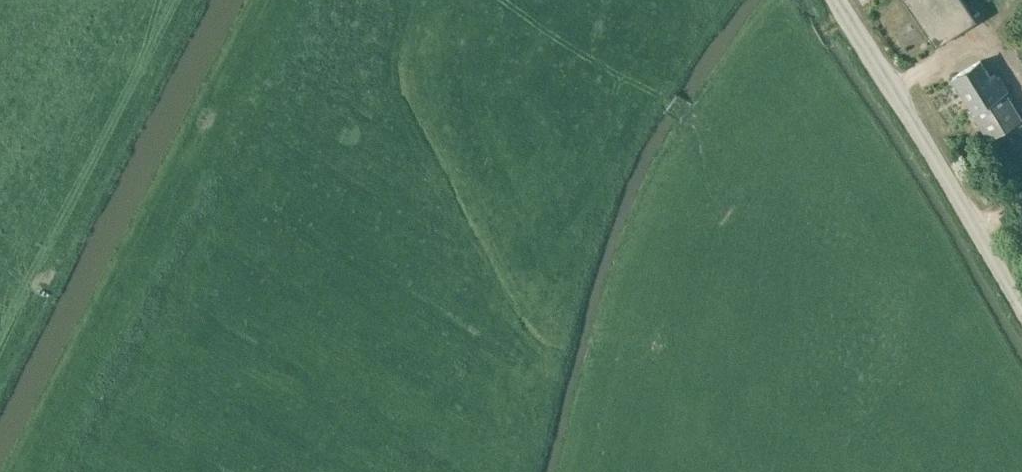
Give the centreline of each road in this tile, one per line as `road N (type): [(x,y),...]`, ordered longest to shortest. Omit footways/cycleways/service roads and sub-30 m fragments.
road 1 (tertiary): [(1021,309),(835,0)]

